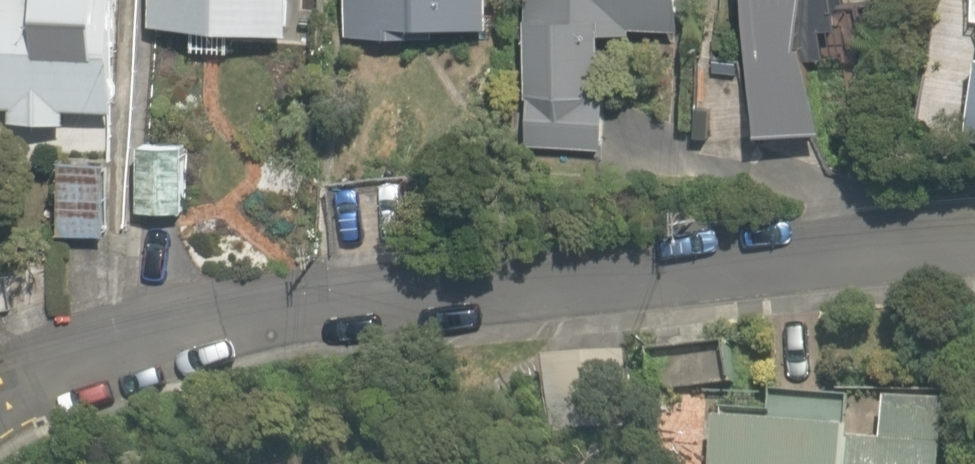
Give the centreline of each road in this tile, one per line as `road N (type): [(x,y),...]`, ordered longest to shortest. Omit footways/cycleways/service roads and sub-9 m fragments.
road 1 (residential): [(974,249),(201,315),(79,348),(0,392)]

